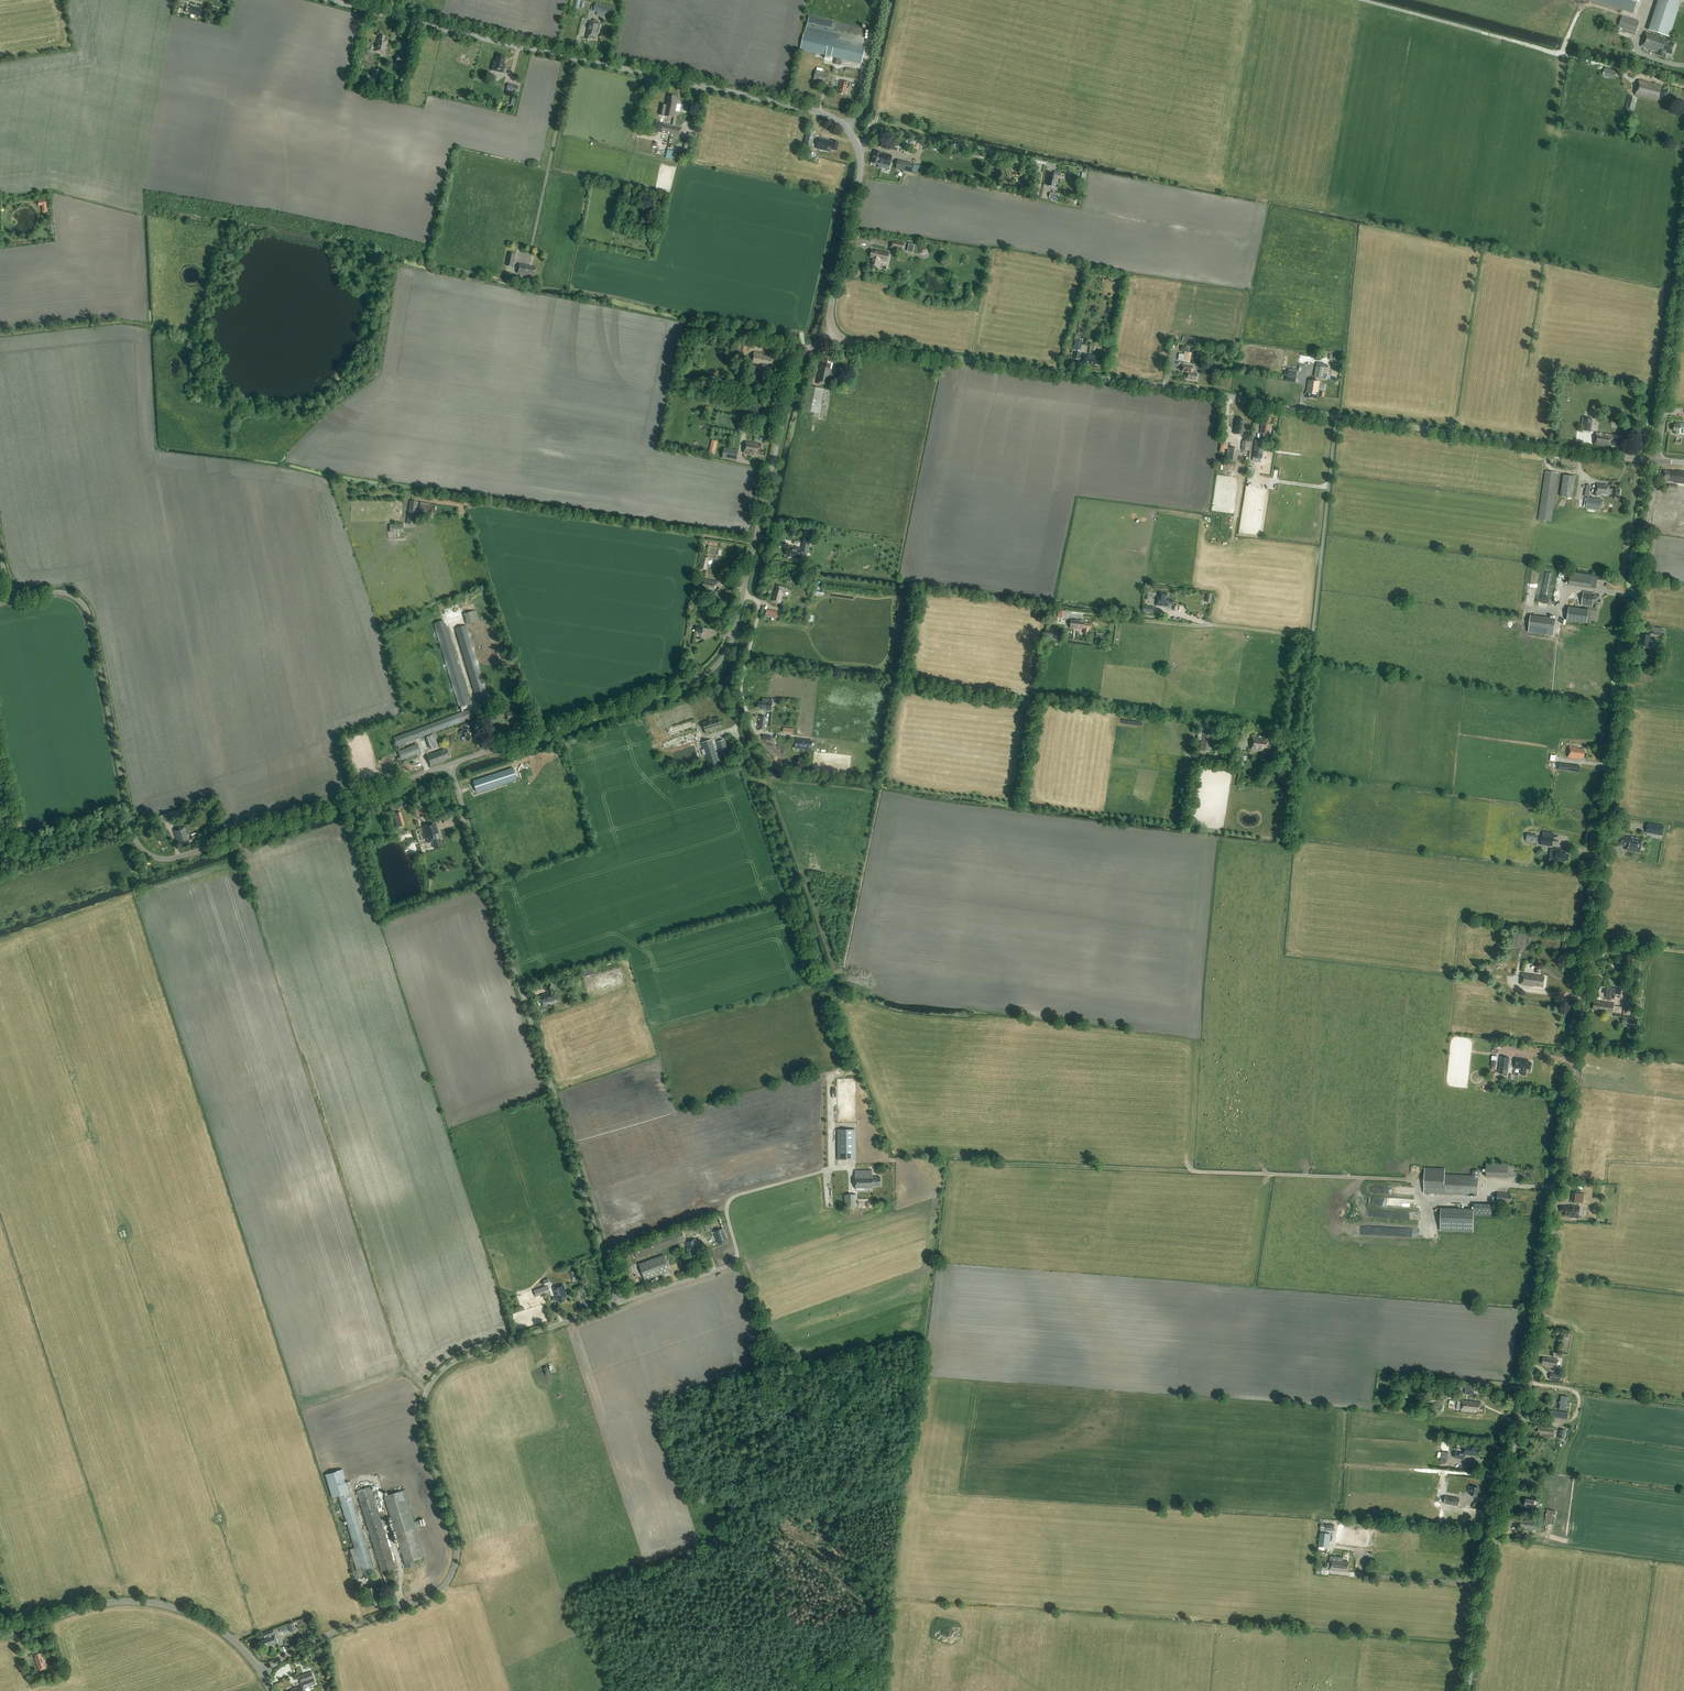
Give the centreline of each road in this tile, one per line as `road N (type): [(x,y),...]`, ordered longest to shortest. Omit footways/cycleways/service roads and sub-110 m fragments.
road 1 (unclassified): [(1470,1690),(1483,1584),(1528,1383),(1657,461)]
road 2 (tertiary): [(835,331),(833,303),(861,172),(854,140),(833,117),(331,0)]
road 3 (unclassified): [(449,764),(188,856),(155,858),(129,825),(86,609),(68,594),(17,590),(0,551)]
road 4 (unclassified): [(449,764),(716,663),(734,634),(797,358),(835,331)]
road 5 (unclassified): [(262,1672),(316,1640),(427,1598),(448,1579),(457,1536),(422,1418),(439,1372),(620,1303)]
road 6 (unclassified): [(620,1303),(449,764)]
road 7 (tertiary): [(1337,416),(852,340),(835,331)]
road 8 (track): [(795,1690),(765,1662),(766,1579),(747,1527),(760,1487),(748,1398),(762,1332),(743,1267),(734,1261)]
road 9 (tertiary): [(1657,461),(1337,416)]
road 10 (unclassified): [(1337,416),(1312,634),(1210,624)]
road 11 (track): [(754,541),(439,498)]
road 12 (tertiary): [(0,1634),(101,1604),(153,1603),(214,1626),(262,1672)]
road 13 (unclassified): [(620,1303),(730,1265),(737,1251),(726,1207),(734,1196),(828,1170)]
road 14 (track): [(0,334),(124,321),(191,339)]
road 15 (unclassified): [(1657,461),(1683,269)]
road 16 (track): [(846,130),(882,0)]
road 17 (track): [(1528,1383),(1573,1390),(1579,1405),(1562,1425),(1521,1419)]

